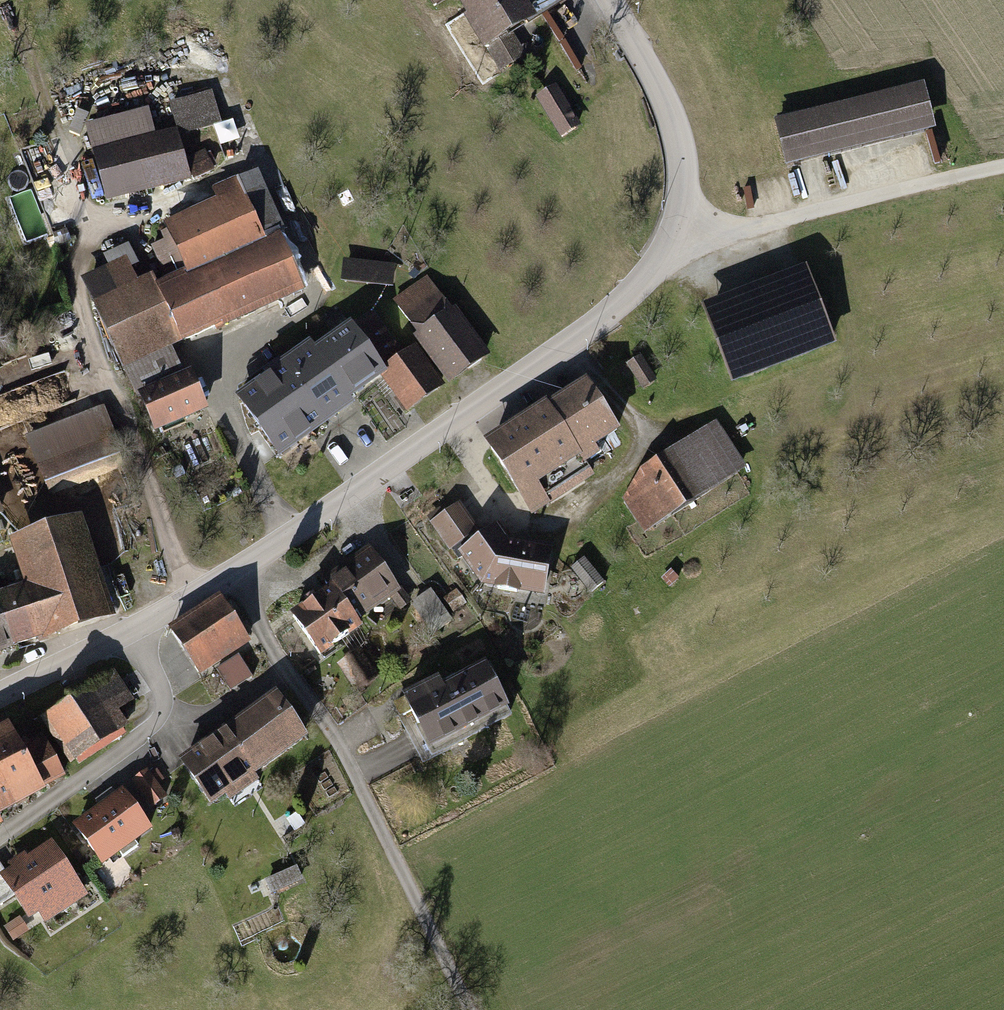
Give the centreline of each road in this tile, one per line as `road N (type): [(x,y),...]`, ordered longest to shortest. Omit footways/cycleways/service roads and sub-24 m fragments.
road 1 (tertiary): [(678,246),(647,282),(517,382),(230,576),(0,698)]
road 2 (residential): [(678,246),(1003,172)]
road 3 (tertiary): [(606,0),(672,115),(686,186),(678,246)]

